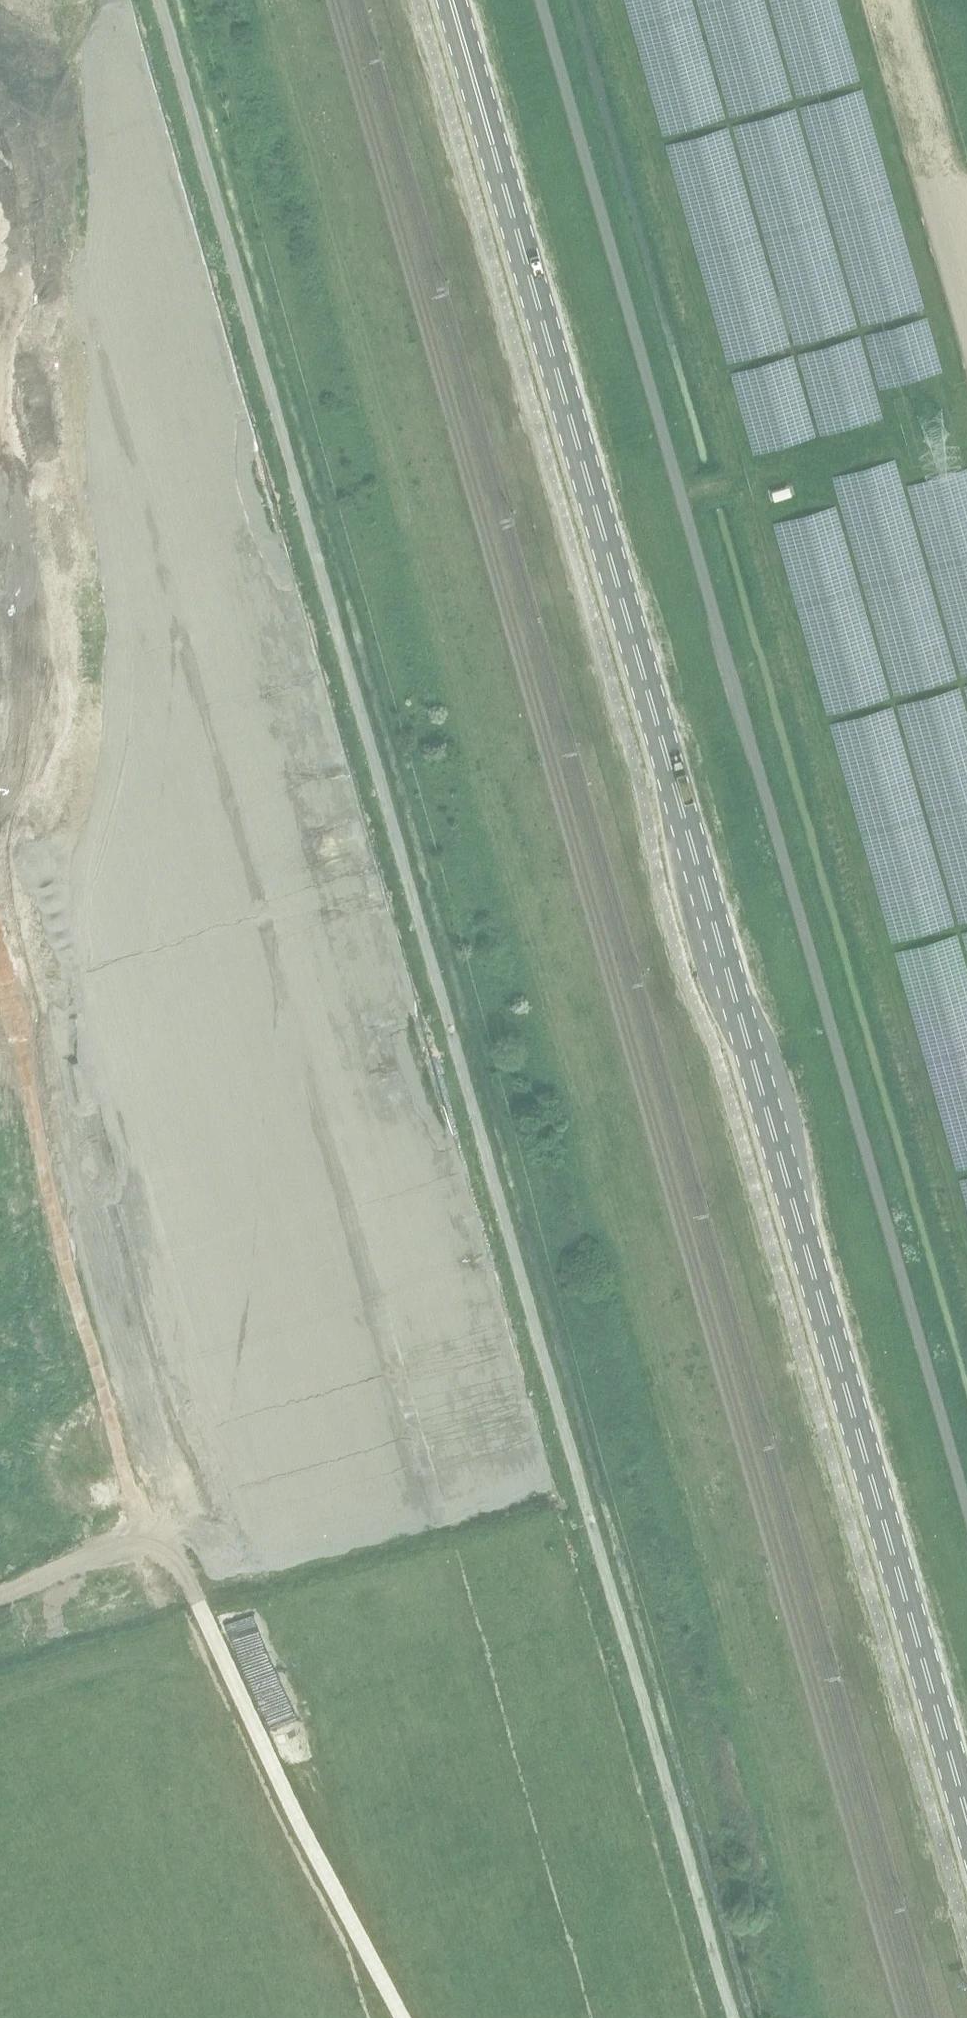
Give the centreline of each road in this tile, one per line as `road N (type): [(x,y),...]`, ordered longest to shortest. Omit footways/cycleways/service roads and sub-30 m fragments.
road 1 (track): [(402,2017),(292,1831),(148,1534),(200,1489),(212,1407),(204,1038),(147,774),(85,610),(32,415),(46,0)]
road 2 (track): [(161,0),(736,2017)]
road 3 (secondary): [(450,0),(966,1817)]
road 4 (unclassified): [(966,1510),(540,0)]
road 5 (track): [(0,1589),(148,1534)]

